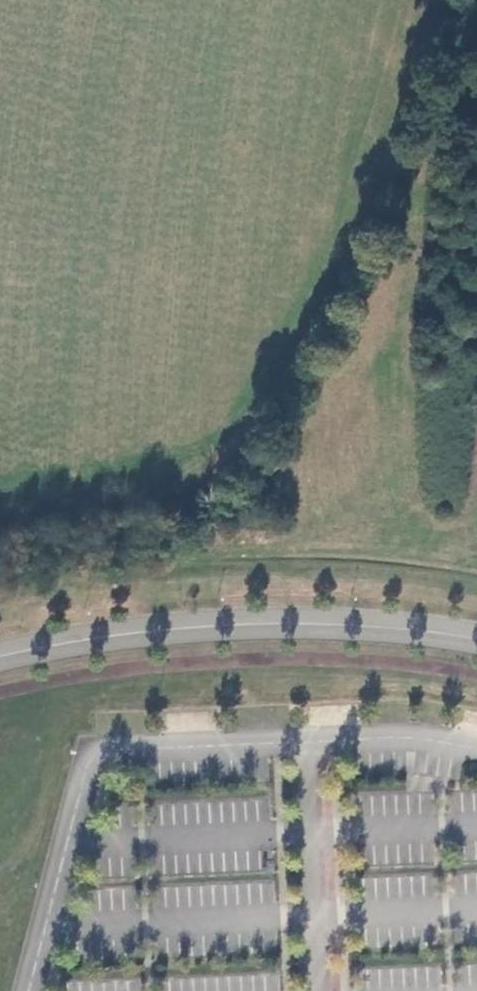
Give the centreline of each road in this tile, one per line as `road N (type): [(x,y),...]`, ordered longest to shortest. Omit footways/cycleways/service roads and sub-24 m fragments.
road 1 (unclassified): [(476,639),(276,623),(154,631),(0,656)]

